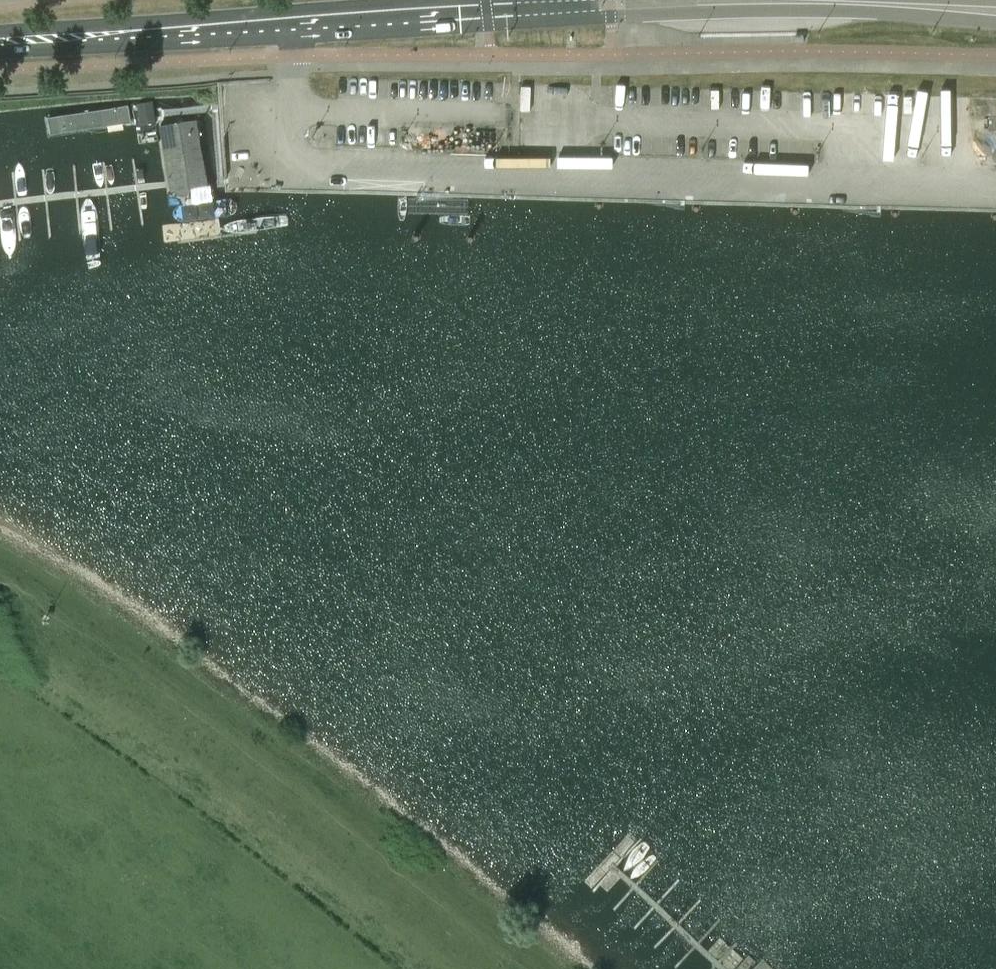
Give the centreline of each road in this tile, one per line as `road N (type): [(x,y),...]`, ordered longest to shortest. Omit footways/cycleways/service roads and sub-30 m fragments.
road 1 (secondary): [(0,54),(548,21)]
road 2 (secondary): [(548,21),(755,11),(995,23)]
road 3 (secondary): [(428,0),(0,32)]

